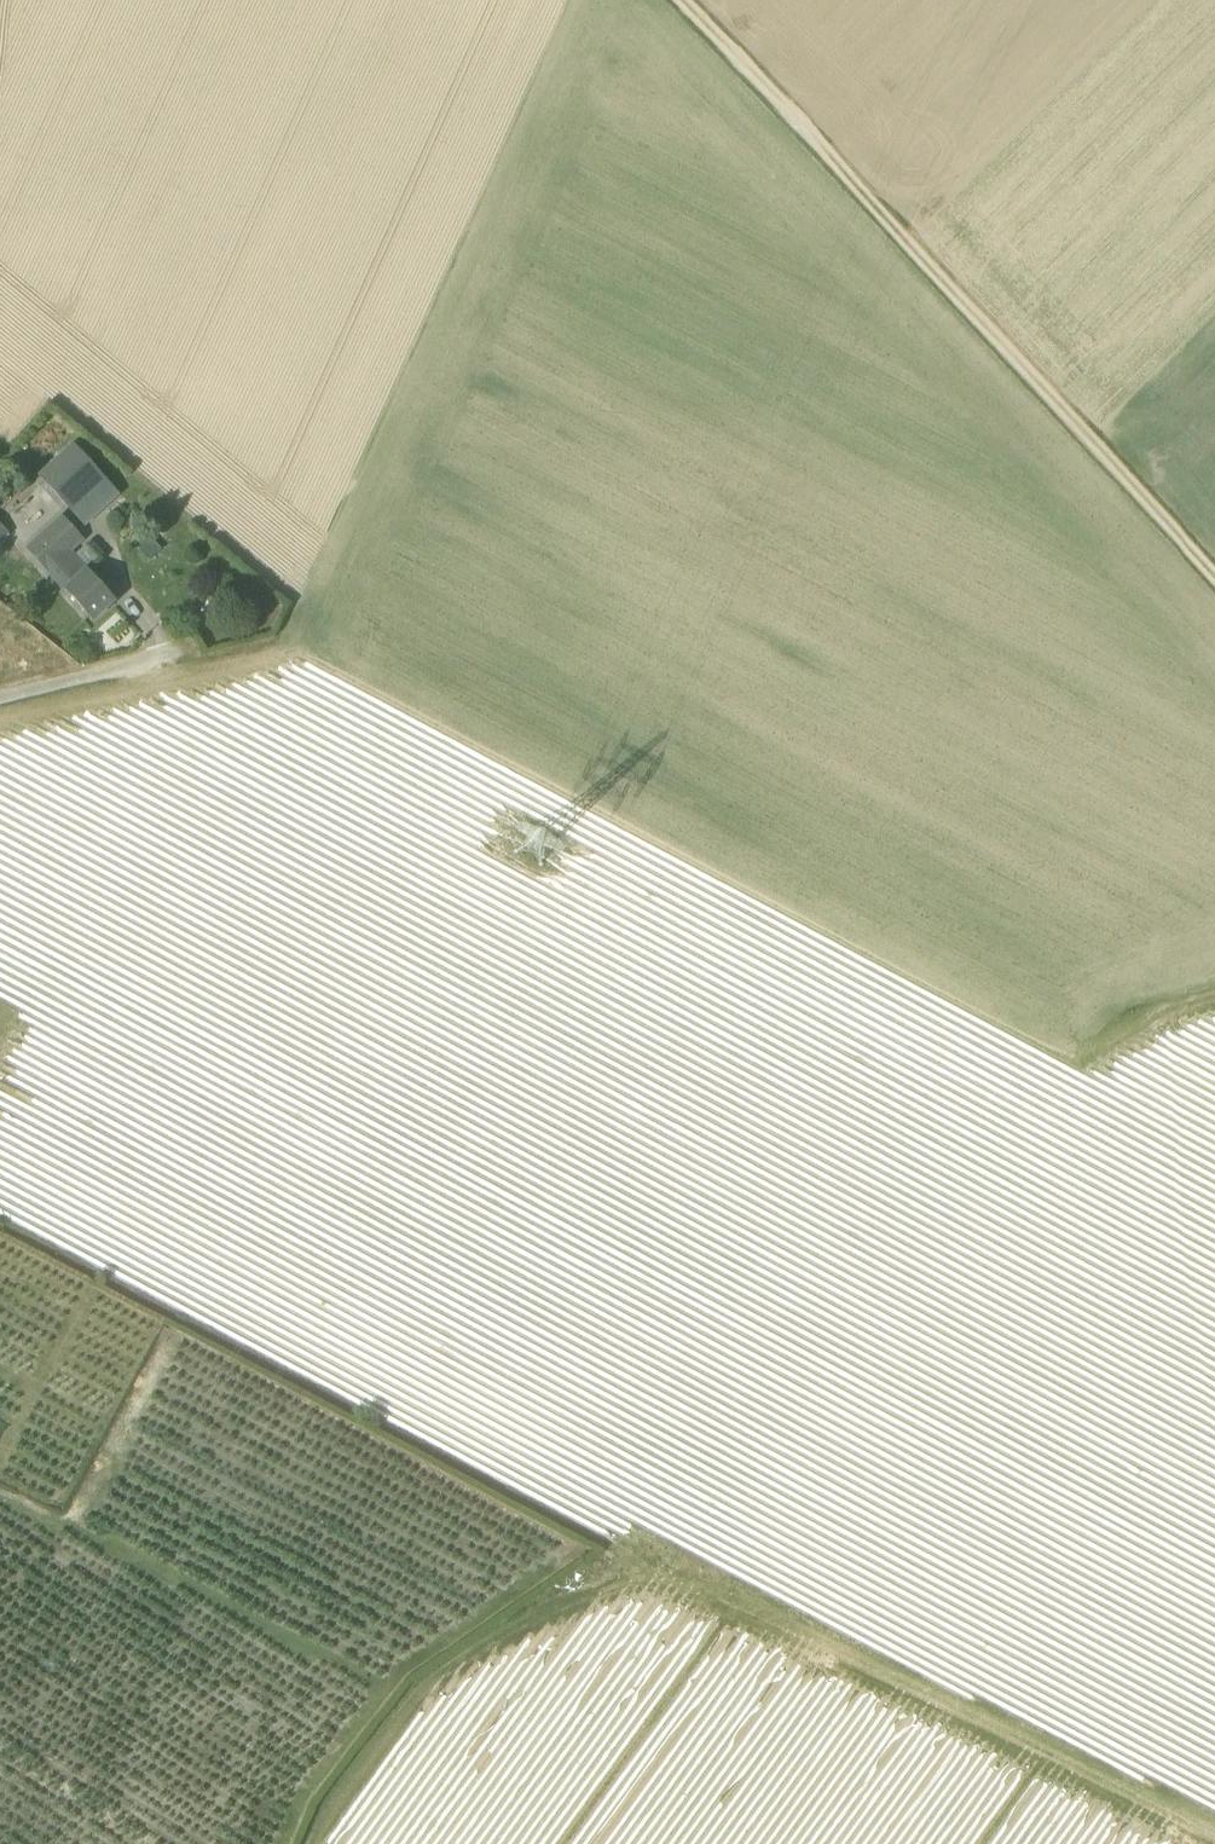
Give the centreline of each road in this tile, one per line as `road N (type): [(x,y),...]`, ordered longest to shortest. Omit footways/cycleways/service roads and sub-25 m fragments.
road 1 (track): [(682,0),(1214,575)]
road 2 (unclassified): [(0,704),(271,646)]

